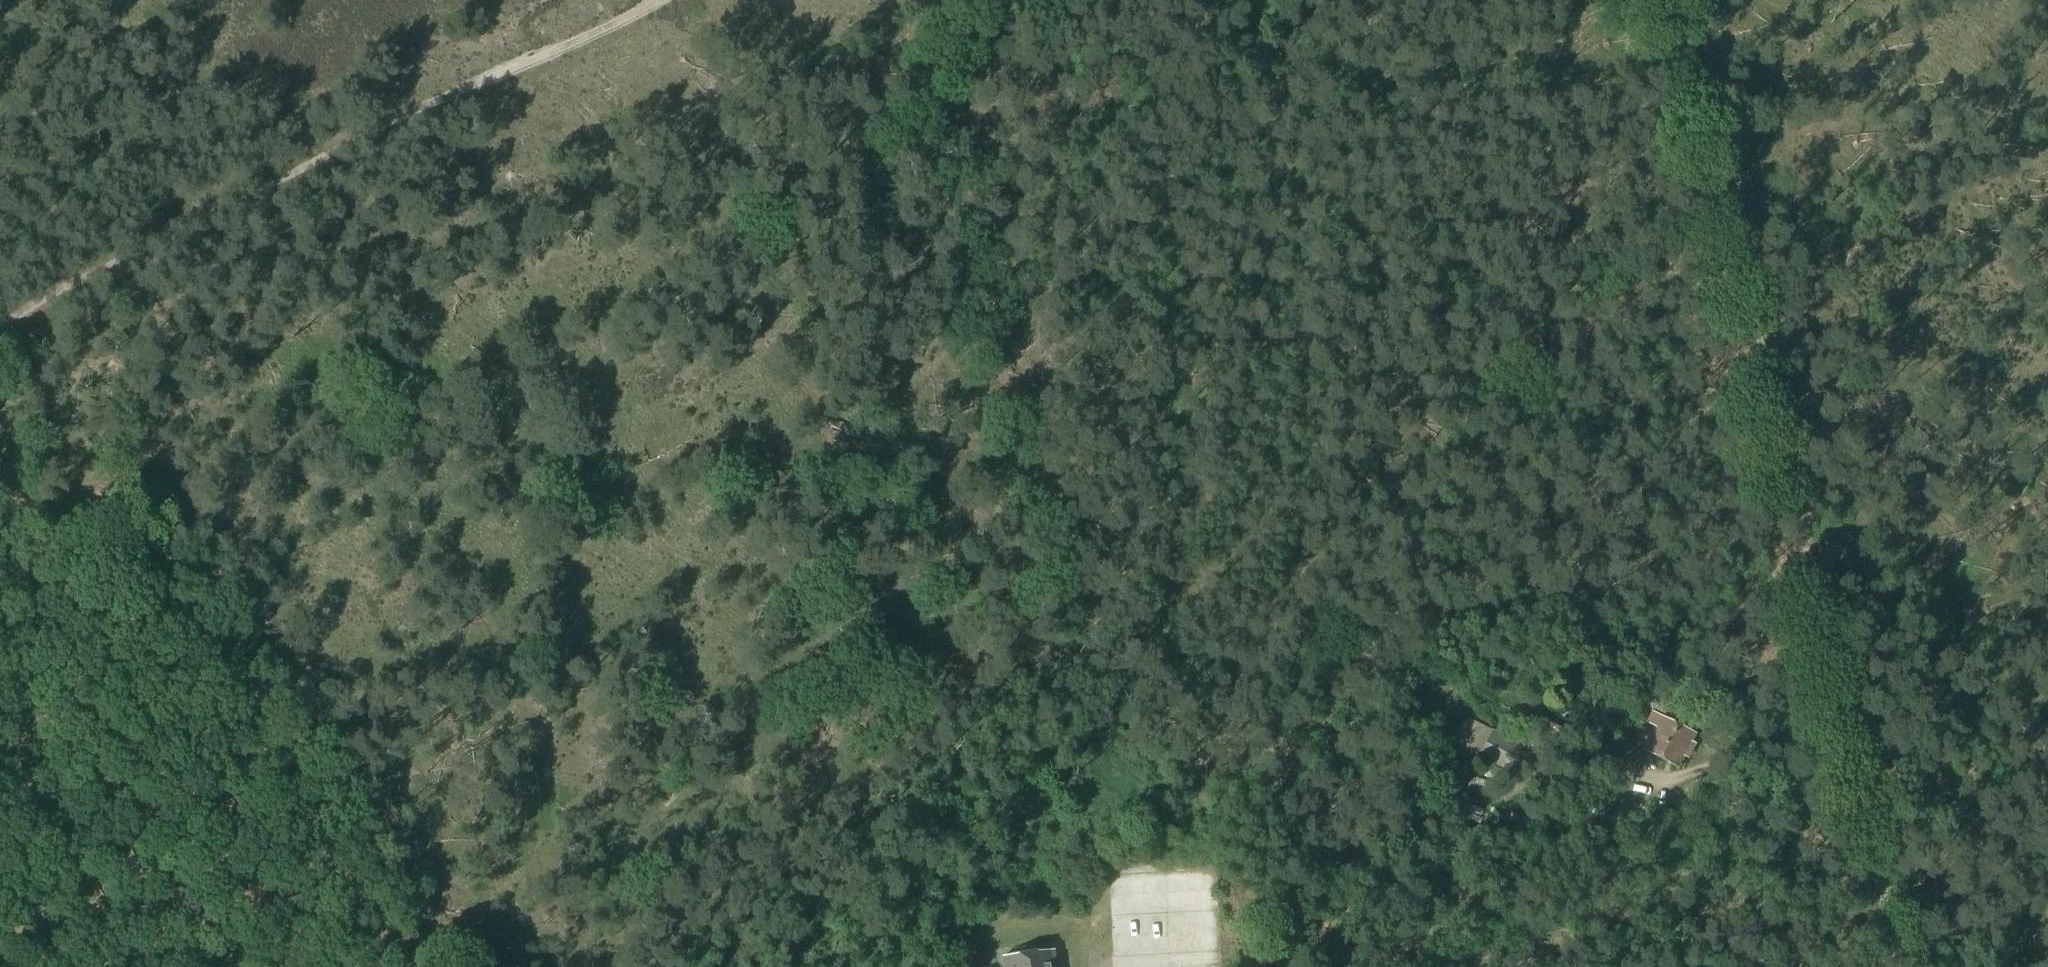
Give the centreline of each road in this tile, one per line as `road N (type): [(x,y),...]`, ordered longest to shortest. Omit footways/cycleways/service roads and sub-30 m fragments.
road 1 (track): [(1894,966),(1680,0)]
road 2 (track): [(1597,751),(1642,776),(1667,779),(1738,760),(1792,758)]

